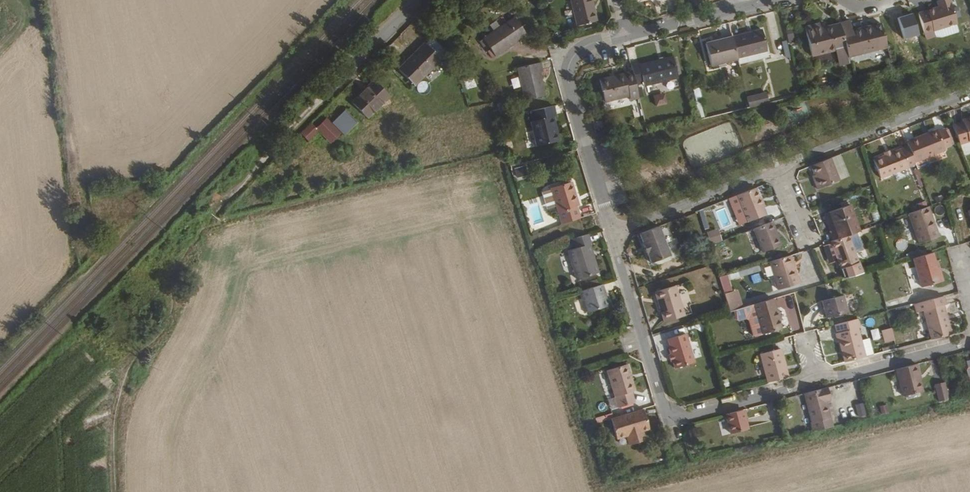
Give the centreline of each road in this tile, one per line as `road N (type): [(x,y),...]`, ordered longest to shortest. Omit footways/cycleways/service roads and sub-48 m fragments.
road 1 (residential): [(612,234),(663,408),(676,417),(969,343)]
road 2 (track): [(117,491),(118,399),(131,363),(156,339),(169,313),(192,241),(347,72)]
road 3 (residential): [(969,92),(612,234)]
road 4 (residential): [(626,33),(577,52),(567,70),(612,234)]
road 5 (residential): [(626,33),(775,0)]

